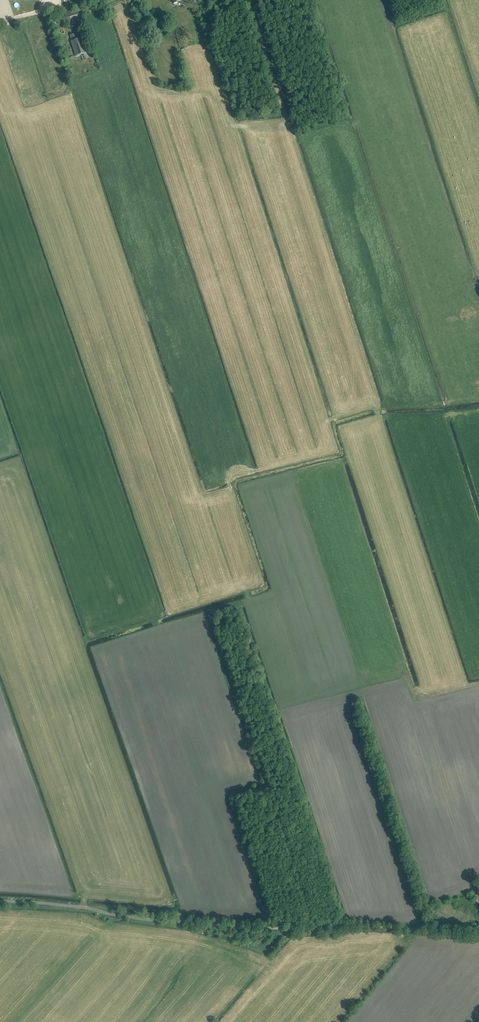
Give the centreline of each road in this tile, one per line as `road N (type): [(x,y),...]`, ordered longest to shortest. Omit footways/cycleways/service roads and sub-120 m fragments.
road 1 (unclassified): [(478,932),(328,931),(0,902)]

